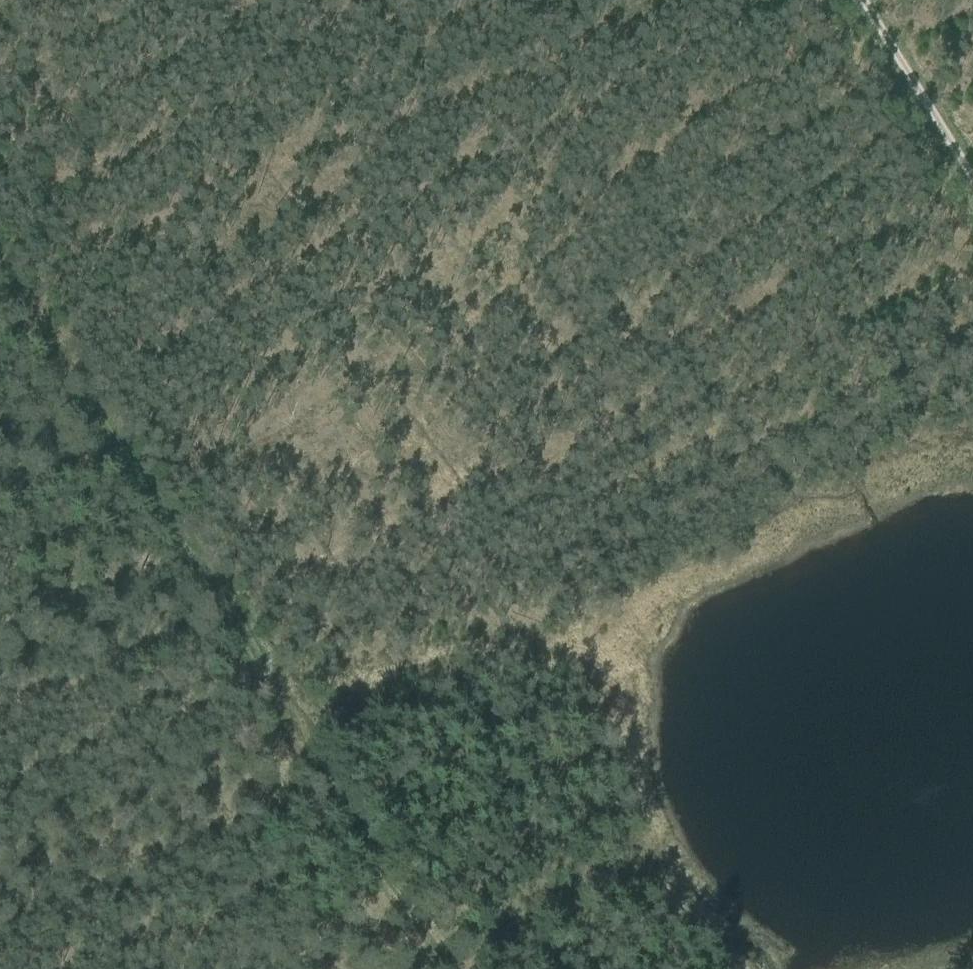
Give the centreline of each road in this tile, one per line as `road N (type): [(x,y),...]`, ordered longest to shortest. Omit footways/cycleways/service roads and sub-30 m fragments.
road 1 (track): [(0,262),(449,968)]
road 2 (track): [(858,0),(972,192)]

